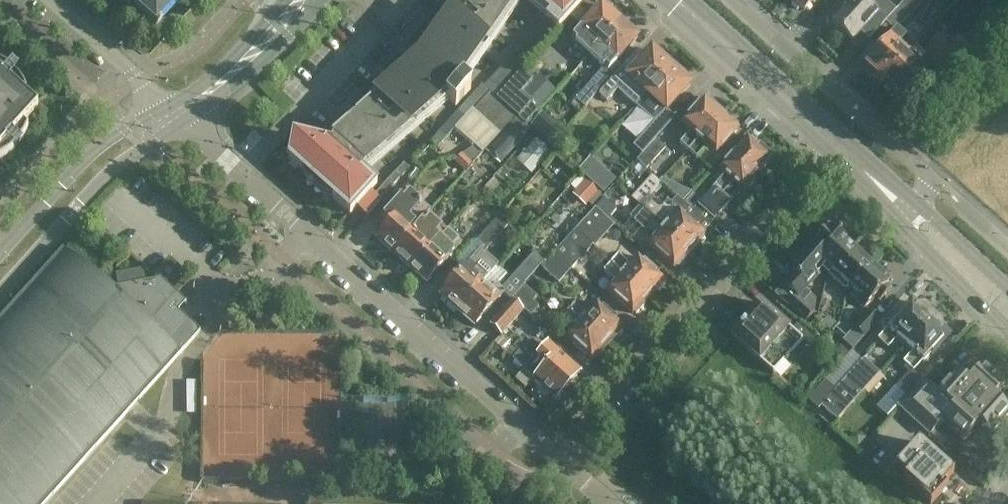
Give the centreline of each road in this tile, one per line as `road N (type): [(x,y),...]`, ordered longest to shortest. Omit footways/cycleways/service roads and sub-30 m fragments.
road 1 (residential): [(562,458),(174,115)]
road 2 (residential): [(562,458),(839,146)]
road 3 (residential): [(915,216),(928,176),(734,0)]
road 4 (tertiary): [(0,292),(114,166),(174,115)]
road 5 (tertiary): [(174,115),(134,124),(84,159),(0,251)]
road 6 (tertiary): [(839,146),(678,0)]
road 7 (residential): [(51,0),(174,115)]
road 8 (tertiary): [(915,216),(926,244),(1007,330)]

